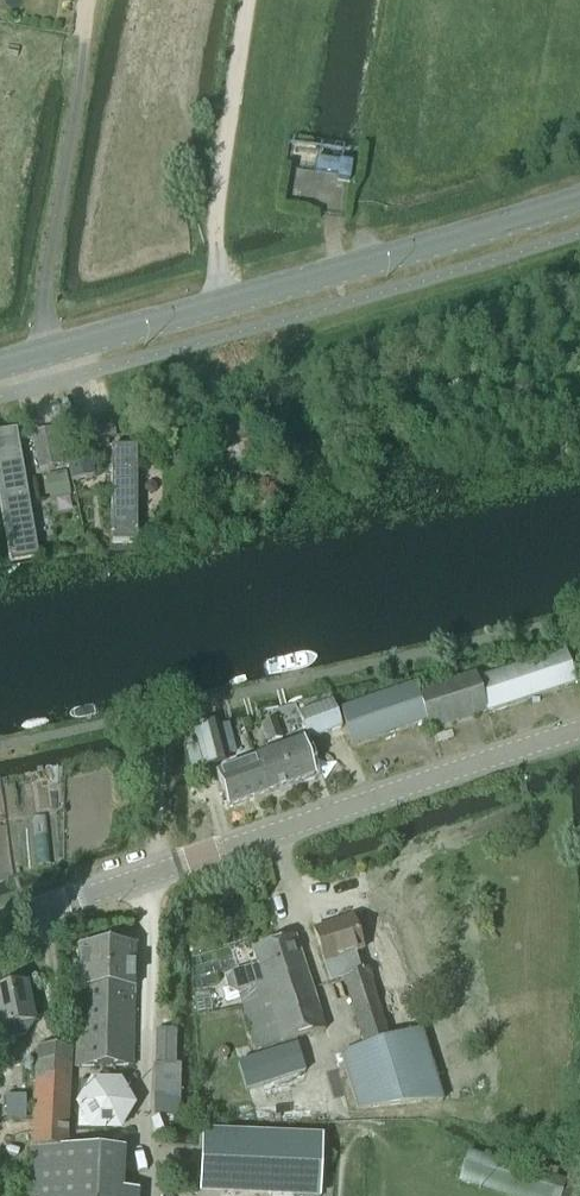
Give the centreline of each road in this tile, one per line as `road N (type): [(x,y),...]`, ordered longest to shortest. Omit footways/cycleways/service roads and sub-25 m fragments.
road 1 (tertiary): [(0,931),(579,738)]
road 2 (secondary): [(0,368),(579,201)]
road 3 (track): [(220,308),(216,221),(247,0)]

